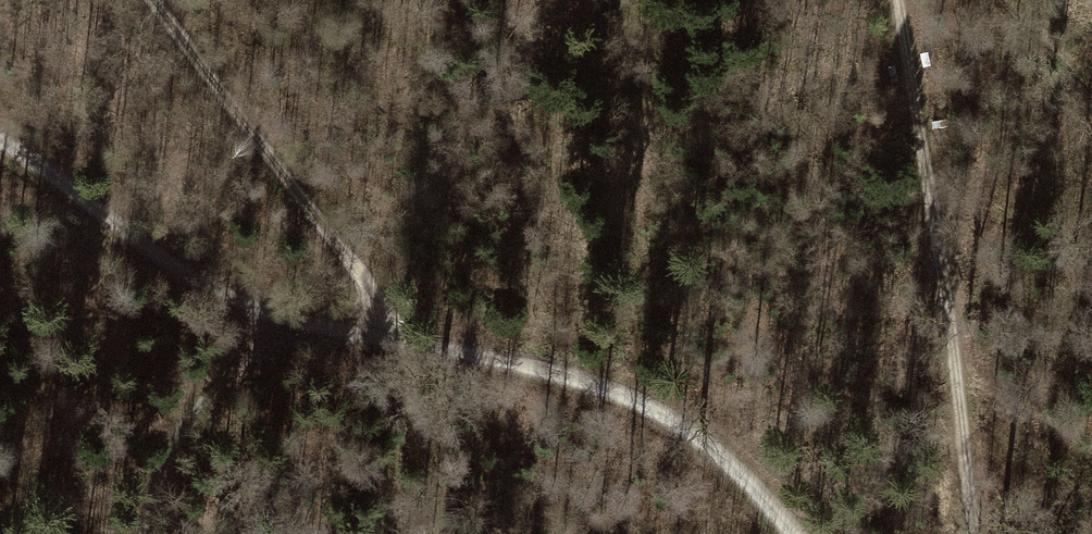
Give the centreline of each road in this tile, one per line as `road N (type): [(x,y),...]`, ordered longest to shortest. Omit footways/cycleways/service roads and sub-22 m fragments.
road 1 (track): [(0,137),(181,271),(255,308),(599,379),(713,447),(795,533)]
road 2 (track): [(900,0),(976,533)]
road 3 (track): [(158,0),(359,269),(388,339)]
road 4 (track): [(294,319),(178,432),(149,533)]

